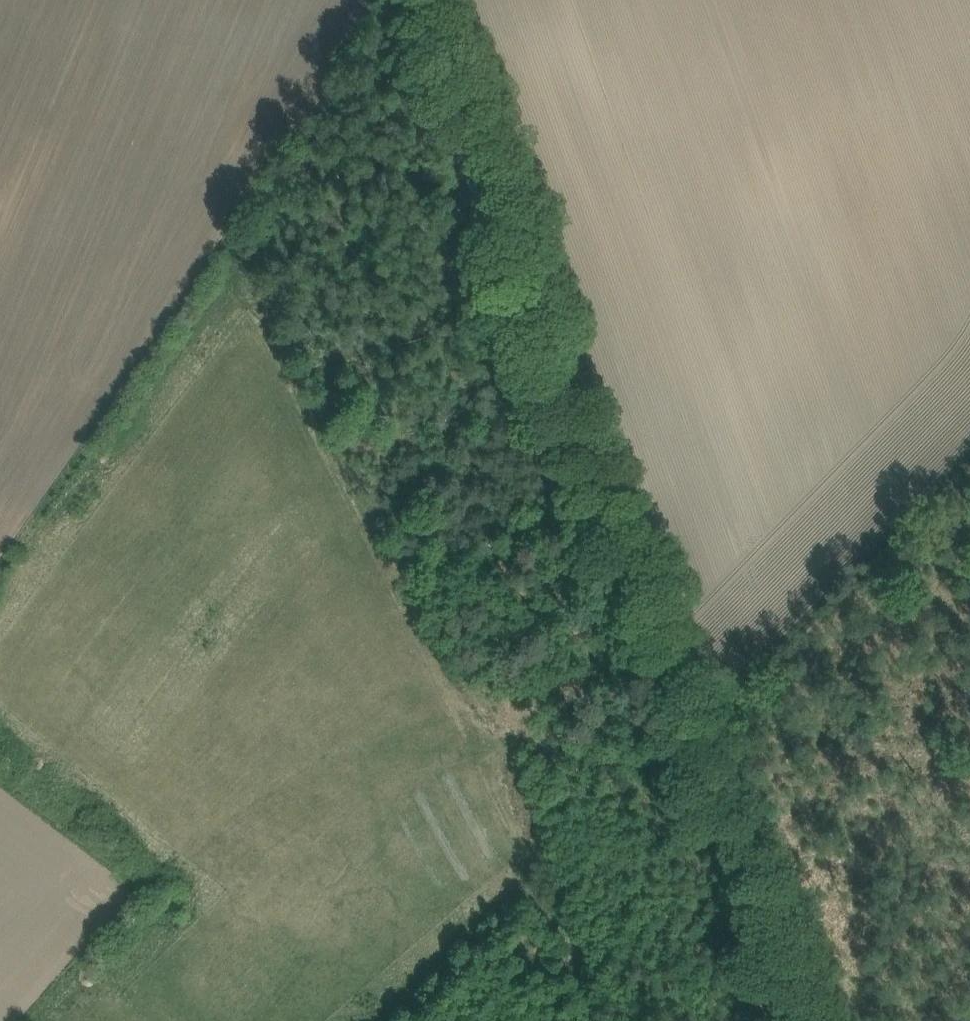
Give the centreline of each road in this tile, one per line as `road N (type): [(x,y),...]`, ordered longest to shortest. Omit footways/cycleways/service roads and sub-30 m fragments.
road 1 (track): [(797,1020),(426,0)]

